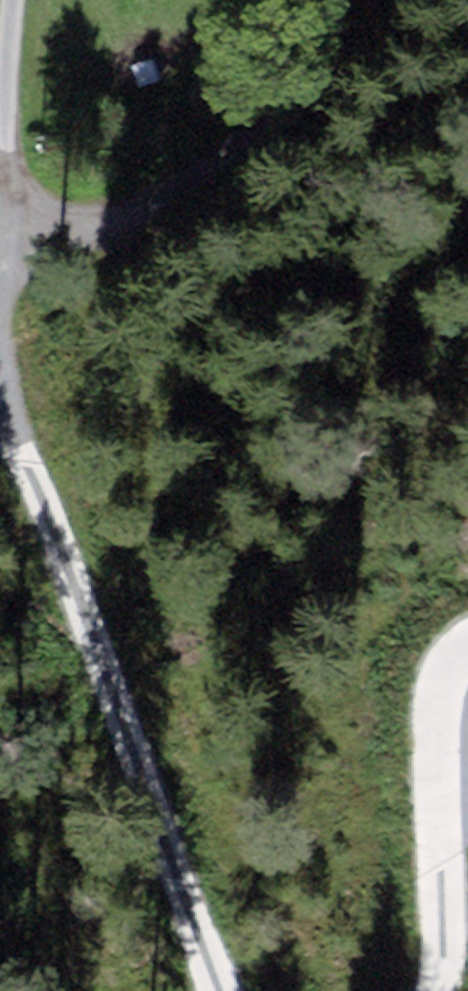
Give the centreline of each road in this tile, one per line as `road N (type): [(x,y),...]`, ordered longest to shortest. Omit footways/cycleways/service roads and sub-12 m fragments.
road 1 (track): [(0,413),(24,502),(187,901),(242,990)]
road 2 (track): [(467,54),(0,346)]
road 3 (track): [(16,0),(0,175)]
road 4 (track): [(443,990),(467,856)]

